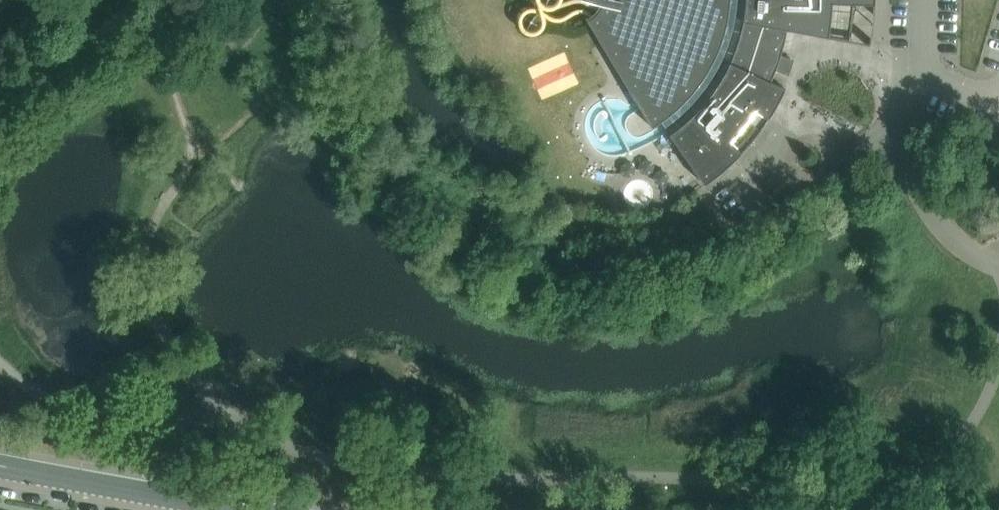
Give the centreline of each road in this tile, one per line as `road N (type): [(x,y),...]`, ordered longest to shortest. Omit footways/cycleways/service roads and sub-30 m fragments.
road 1 (tertiary): [(239,509),(0,467)]

